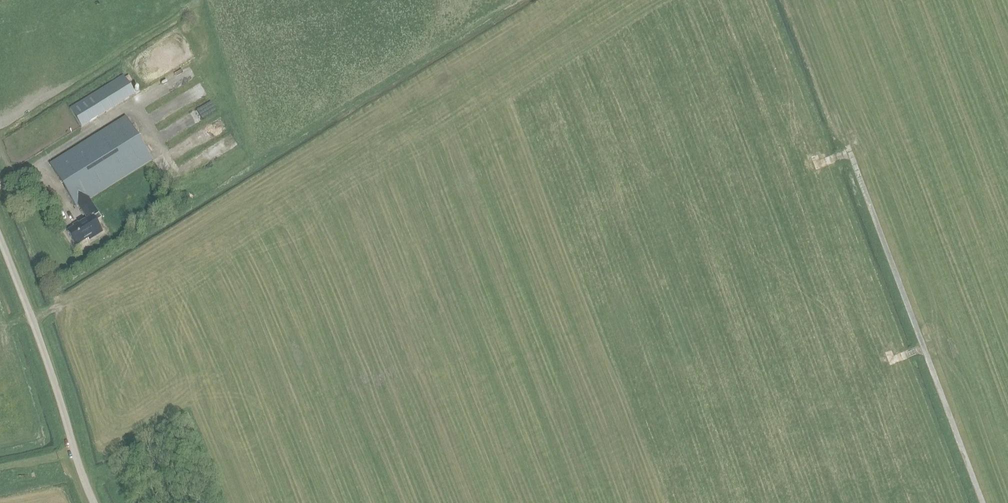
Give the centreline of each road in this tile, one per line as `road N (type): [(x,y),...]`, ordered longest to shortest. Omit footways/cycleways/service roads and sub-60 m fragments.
road 1 (unclassified): [(94,502),(0,238)]

